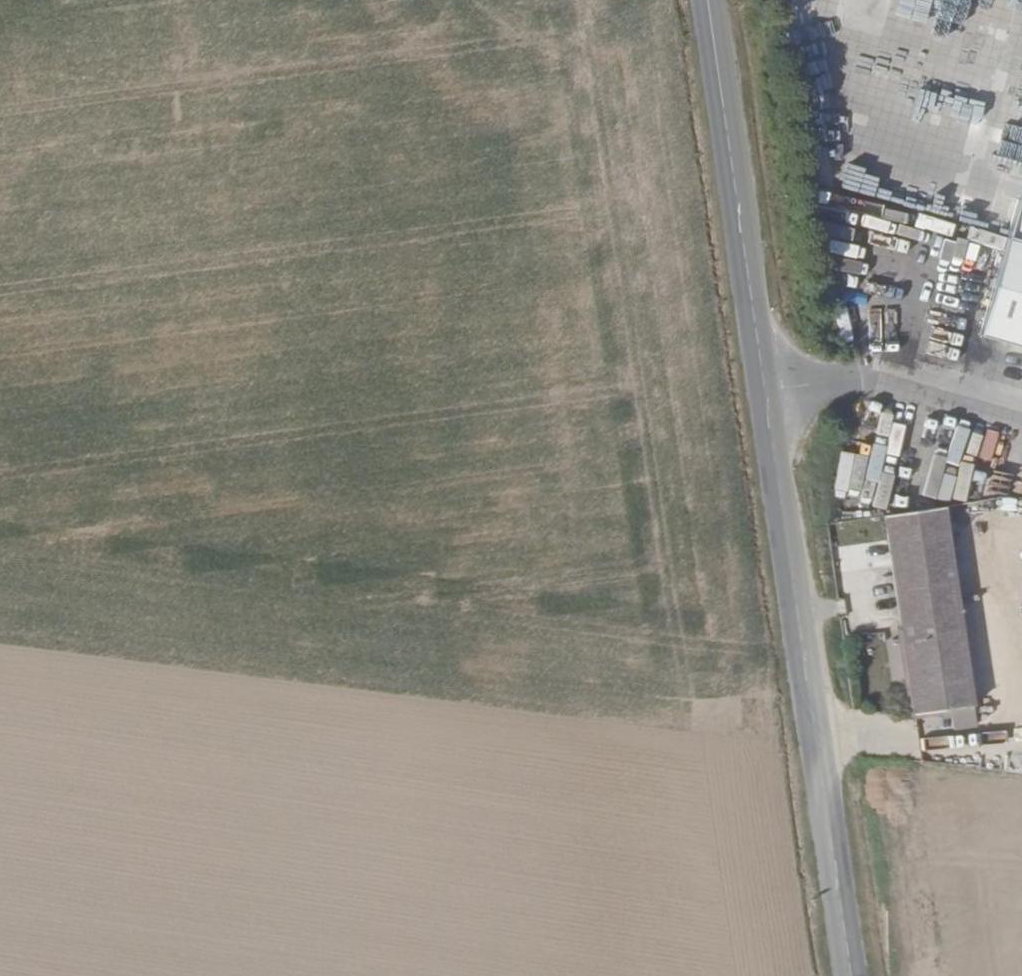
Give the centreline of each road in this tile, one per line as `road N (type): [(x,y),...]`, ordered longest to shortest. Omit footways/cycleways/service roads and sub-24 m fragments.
road 1 (tertiary): [(857,975),(711,0)]

